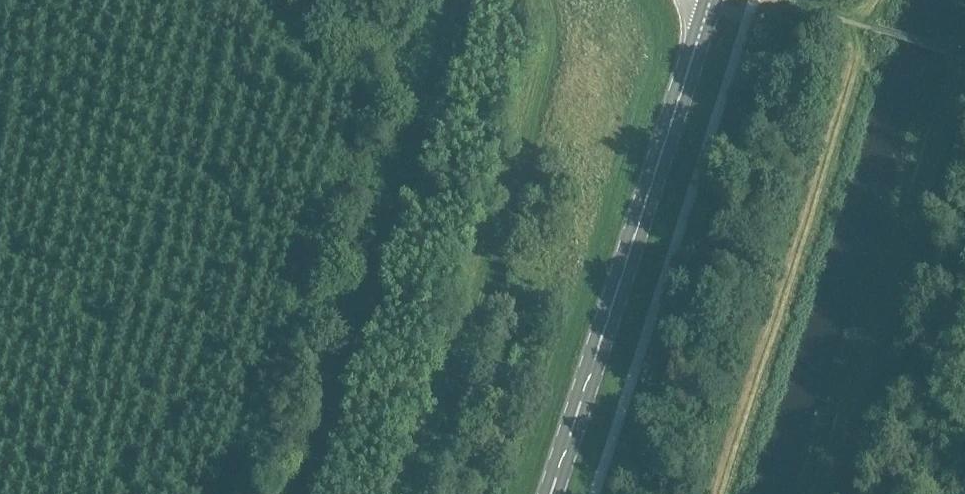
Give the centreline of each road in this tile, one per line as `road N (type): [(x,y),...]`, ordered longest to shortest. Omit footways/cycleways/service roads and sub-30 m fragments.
road 1 (secondary): [(551,493),(702,0)]
road 2 (track): [(817,493),(953,55)]

